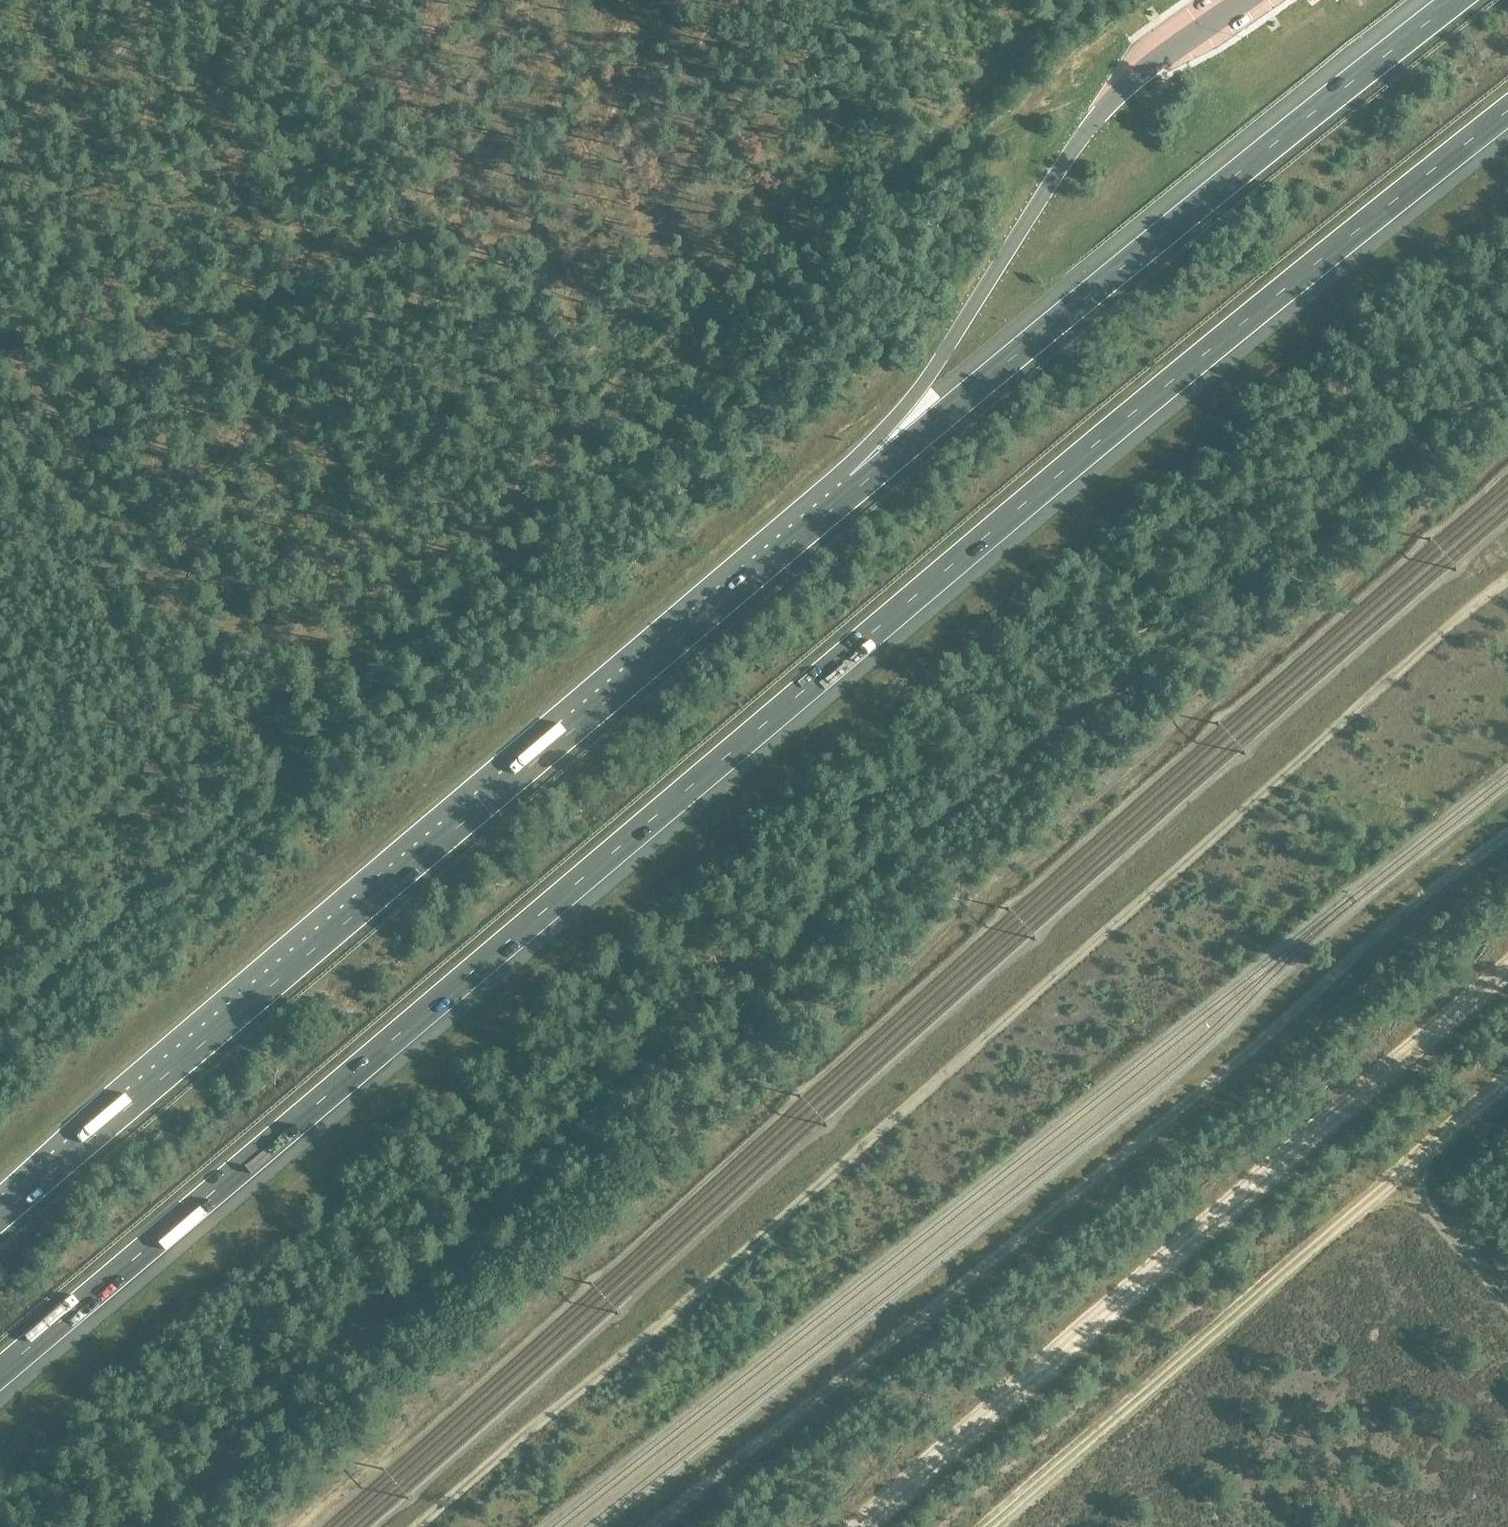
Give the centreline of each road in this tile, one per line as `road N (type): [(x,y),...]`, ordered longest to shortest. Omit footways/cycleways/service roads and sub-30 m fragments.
road 1 (motorway): [(0,1376),(906,609),(1507,116)]
road 2 (track): [(1507,582),(719,1280),(420,1526)]
road 3 (track): [(655,1526),(1217,1086),(1401,916),(1507,834)]
road 4 (motorway): [(807,531),(0,1219)]
road 5 (motorway): [(1456,0),(807,531)]
road 6 (motorway): [(1010,250),(936,366),(807,531)]

